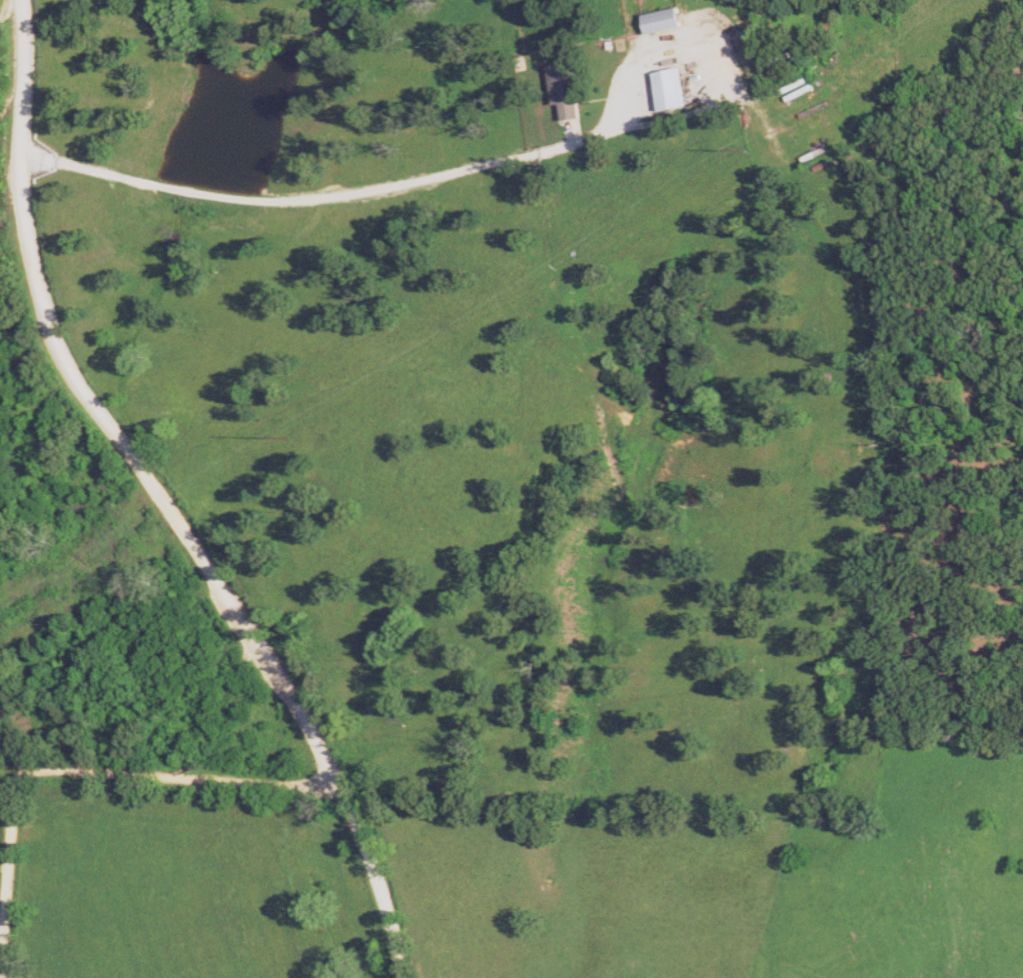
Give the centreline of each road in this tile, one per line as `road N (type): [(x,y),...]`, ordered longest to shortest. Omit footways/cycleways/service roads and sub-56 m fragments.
road 1 (residential): [(402,977),(383,899),(339,786),(262,644),(59,346),(34,284),(17,208),(16,0)]
road 2 (residential): [(5,977),(9,782)]

